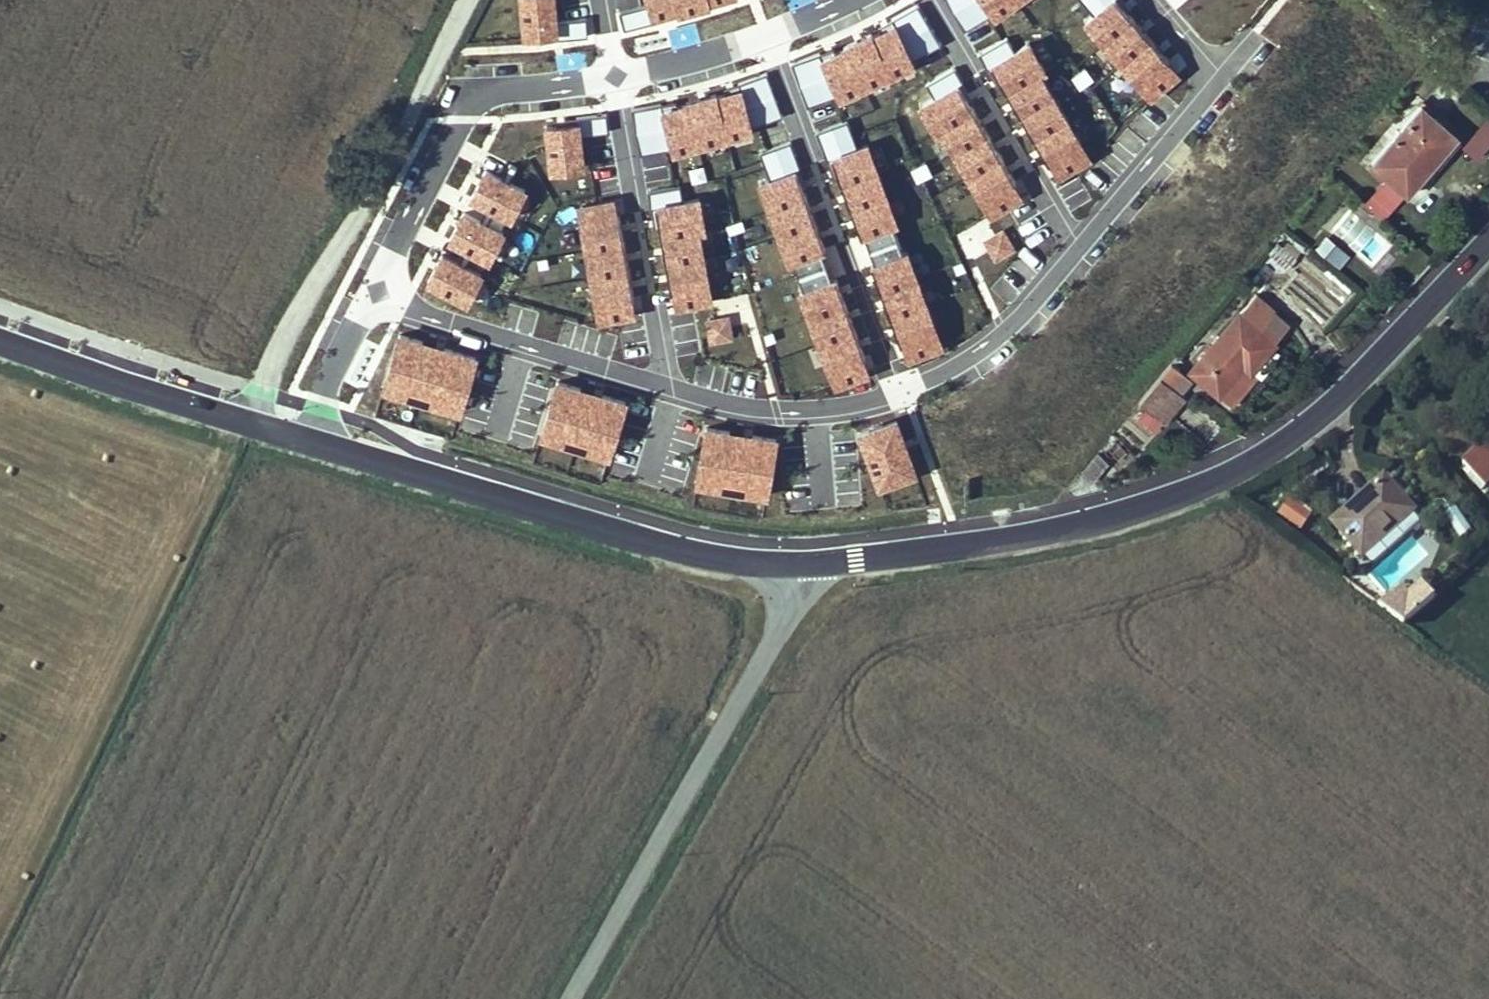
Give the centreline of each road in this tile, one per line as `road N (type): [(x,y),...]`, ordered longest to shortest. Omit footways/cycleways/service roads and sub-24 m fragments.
road 1 (tertiary): [(817,563),(685,548),(0,330)]
road 2 (tertiary): [(1488,236),(1281,442),(1205,483),(1076,521),(817,563)]
road 3 (residential): [(565,998),(817,563)]

